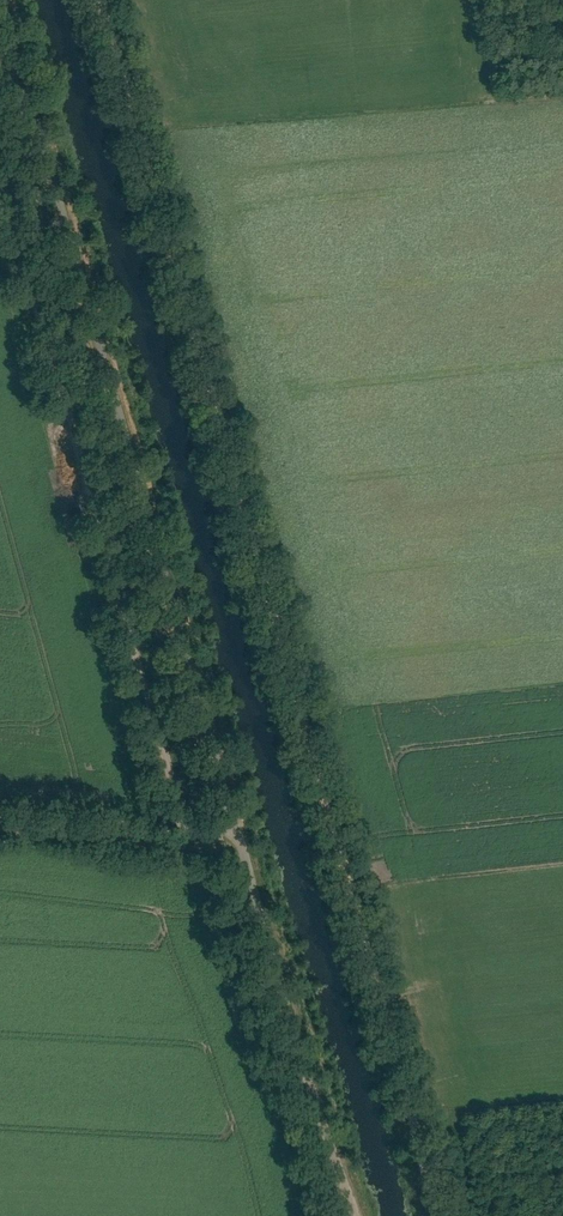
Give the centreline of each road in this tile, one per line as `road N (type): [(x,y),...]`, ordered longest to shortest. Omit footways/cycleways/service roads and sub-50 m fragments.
road 1 (track): [(402,1072),(100,0)]
road 2 (unclassified): [(1,0),(234,824)]
road 3 (track): [(0,174),(188,834)]
road 4 (unclassified): [(0,820),(160,840),(234,824)]
road 5 (unclassified): [(234,824),(294,1031)]
road 6 (unclassified): [(355,1215),(294,1031)]
road 7 (unclassified): [(435,1215),(402,1072)]

